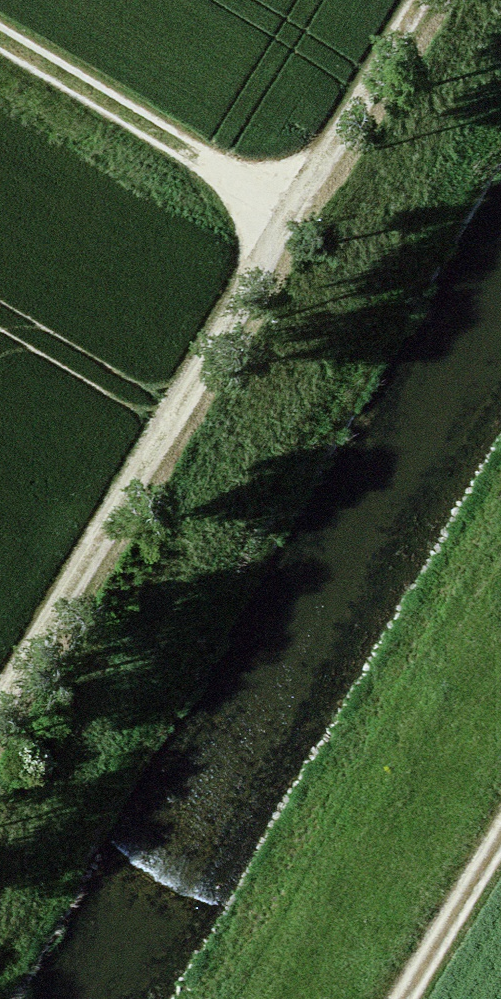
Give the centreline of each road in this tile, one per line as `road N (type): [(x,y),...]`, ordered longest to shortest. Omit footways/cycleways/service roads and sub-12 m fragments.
road 1 (track): [(0,755),(451,0)]
road 2 (track): [(318,227),(0,37)]
road 3 (track): [(409,998),(500,844)]

